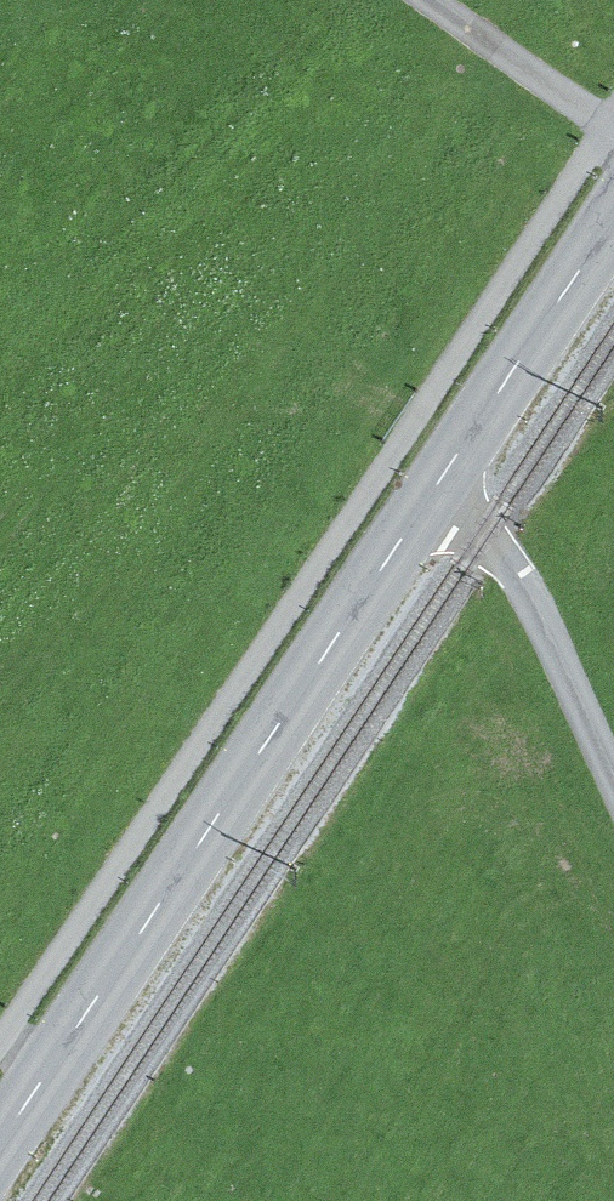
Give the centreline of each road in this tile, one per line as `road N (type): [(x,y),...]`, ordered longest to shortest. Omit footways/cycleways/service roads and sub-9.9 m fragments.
road 1 (secondary): [(613,216),(0,1147)]
road 2 (track): [(613,777),(525,587),(488,545),(422,507)]
road 3 (track): [(613,130),(430,0)]

